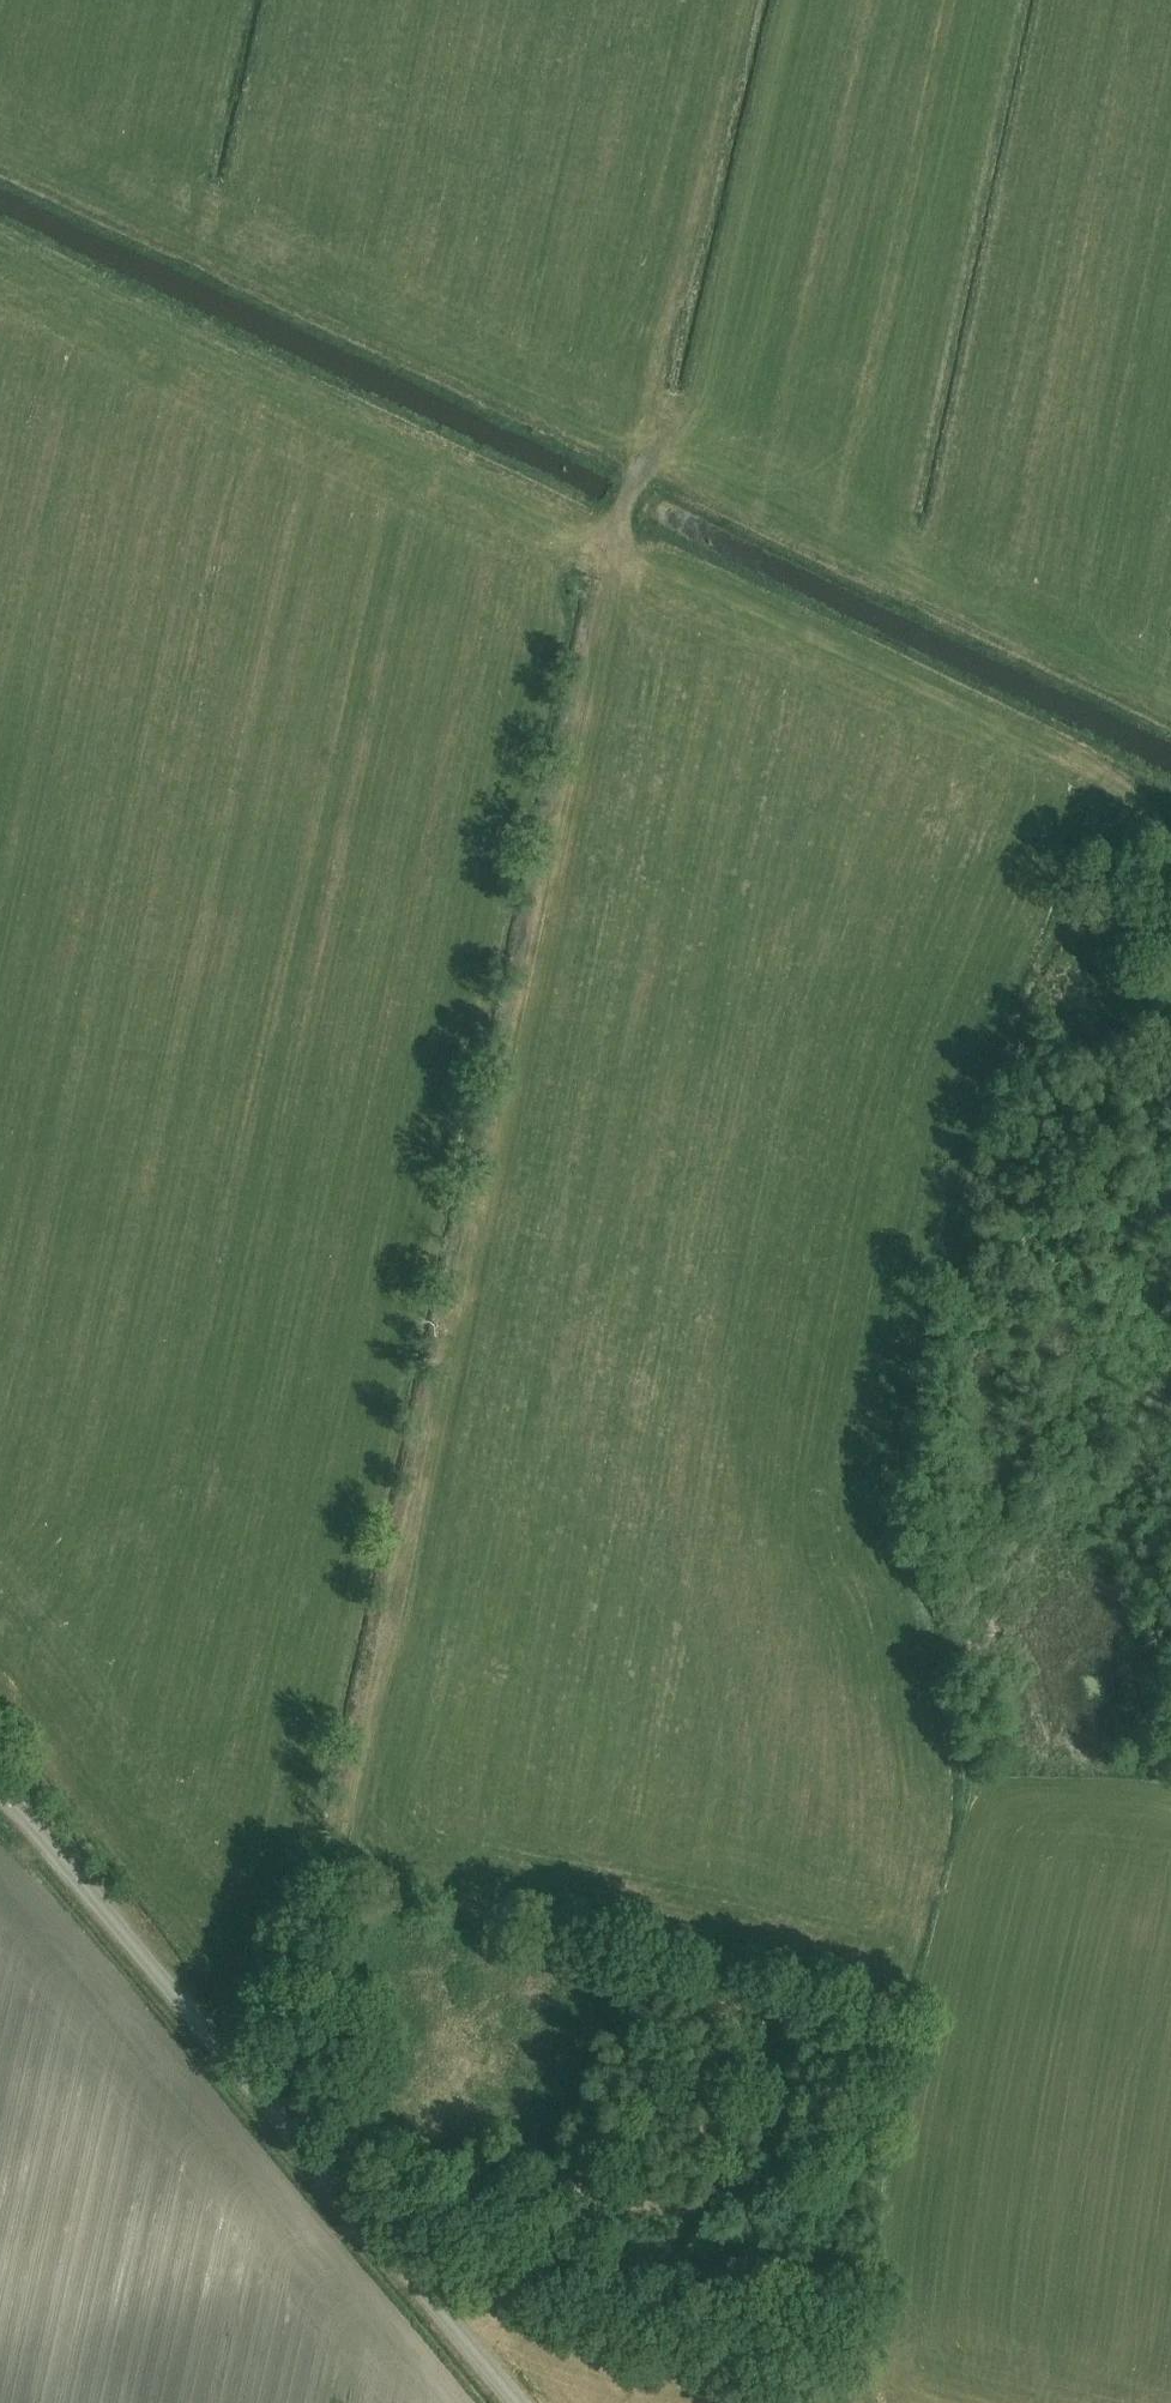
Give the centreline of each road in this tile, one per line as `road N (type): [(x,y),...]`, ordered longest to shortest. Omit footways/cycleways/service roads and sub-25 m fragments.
road 1 (track): [(253,2087),(317,1929),(749,0)]
road 2 (unclassified): [(518,2402),(0,1789)]

